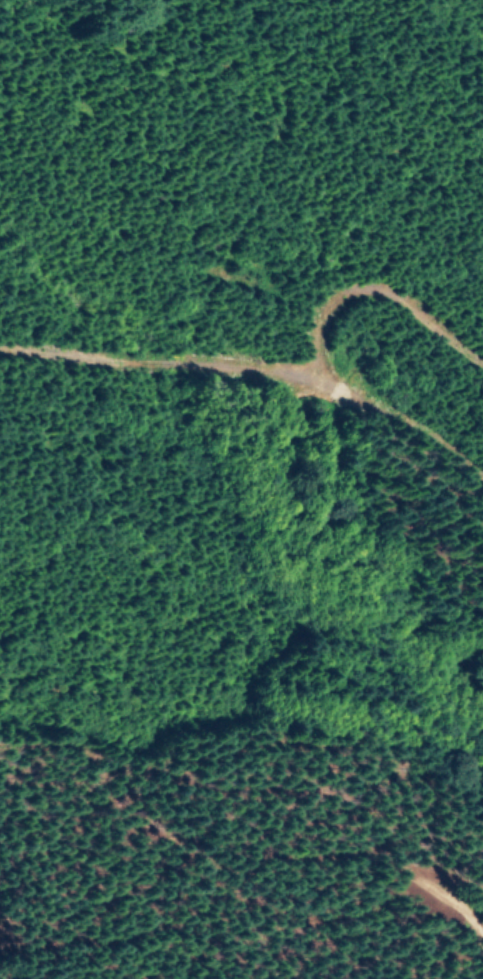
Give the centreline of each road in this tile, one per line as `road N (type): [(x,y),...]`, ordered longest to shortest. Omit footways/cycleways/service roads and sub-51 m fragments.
road 1 (residential): [(482,537),(317,410),(0,373)]
road 2 (residential): [(286,406),(332,325),(334,246),(286,158),(127,0)]

